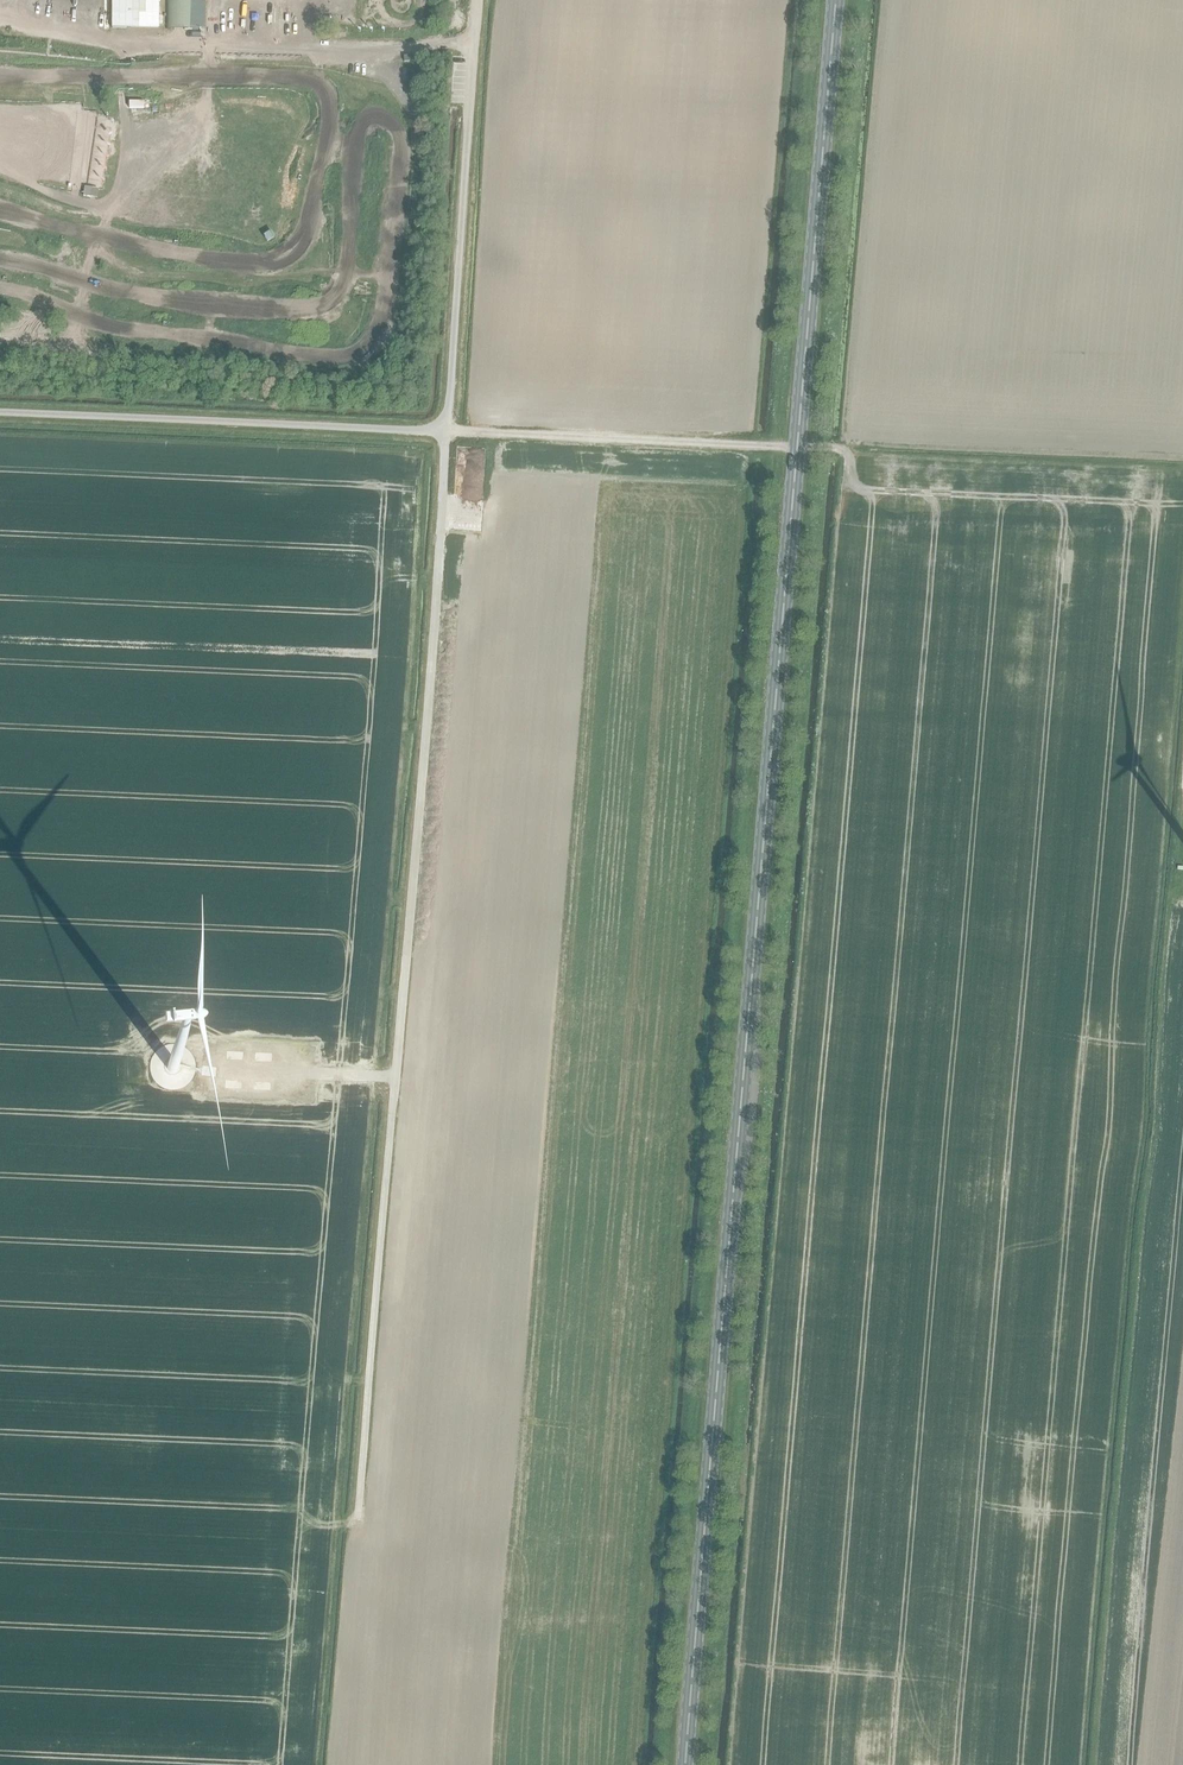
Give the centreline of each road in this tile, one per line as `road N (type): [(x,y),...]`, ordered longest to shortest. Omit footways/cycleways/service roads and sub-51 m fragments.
road 1 (primary): [(685,1764),(836,0)]
road 2 (unclassified): [(0,409),(442,432),(471,0)]

